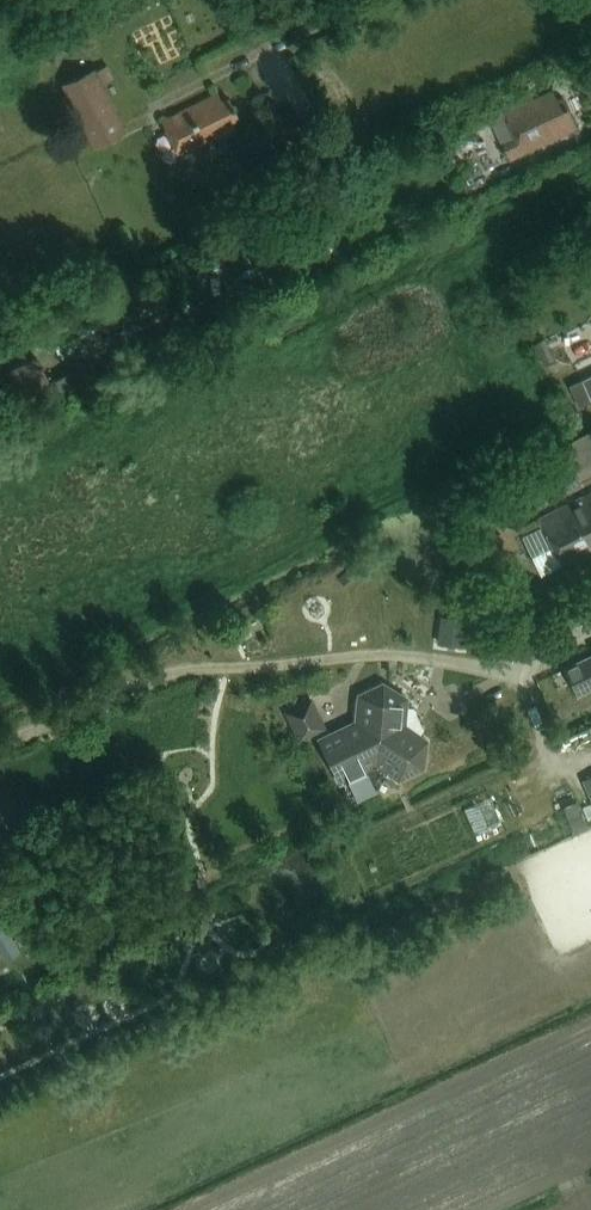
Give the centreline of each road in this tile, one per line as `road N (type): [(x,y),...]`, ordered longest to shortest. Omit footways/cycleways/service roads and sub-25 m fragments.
road 1 (track): [(519,670),(378,657),(174,672),(0,750)]

